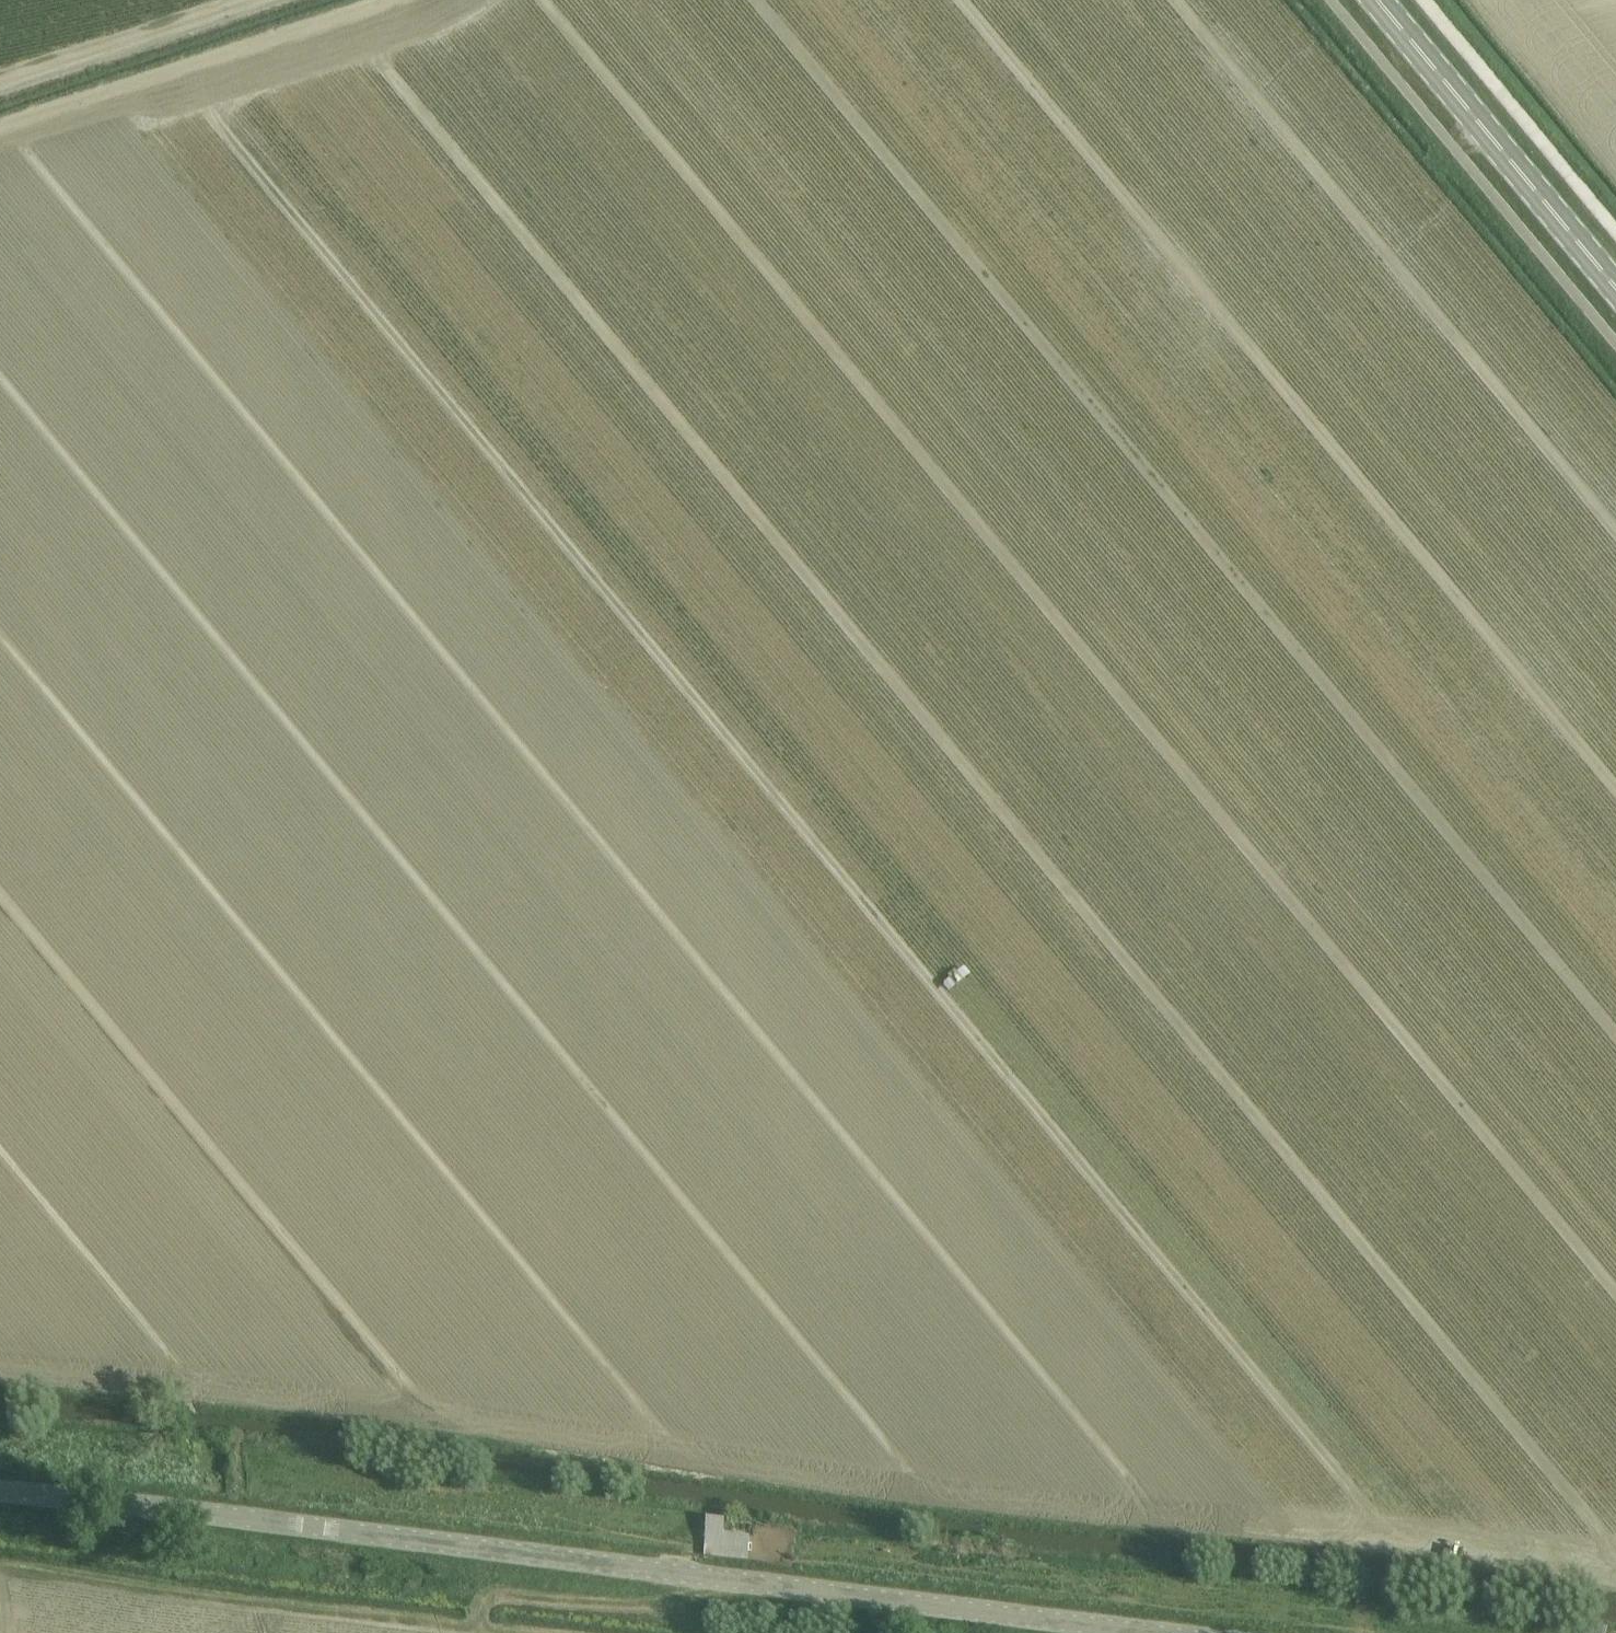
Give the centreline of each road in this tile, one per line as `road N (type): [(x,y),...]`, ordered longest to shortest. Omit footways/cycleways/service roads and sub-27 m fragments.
road 1 (unclassified): [(0,1492),(1148,1632)]
road 2 (primary): [(1615,294),(1374,0)]

